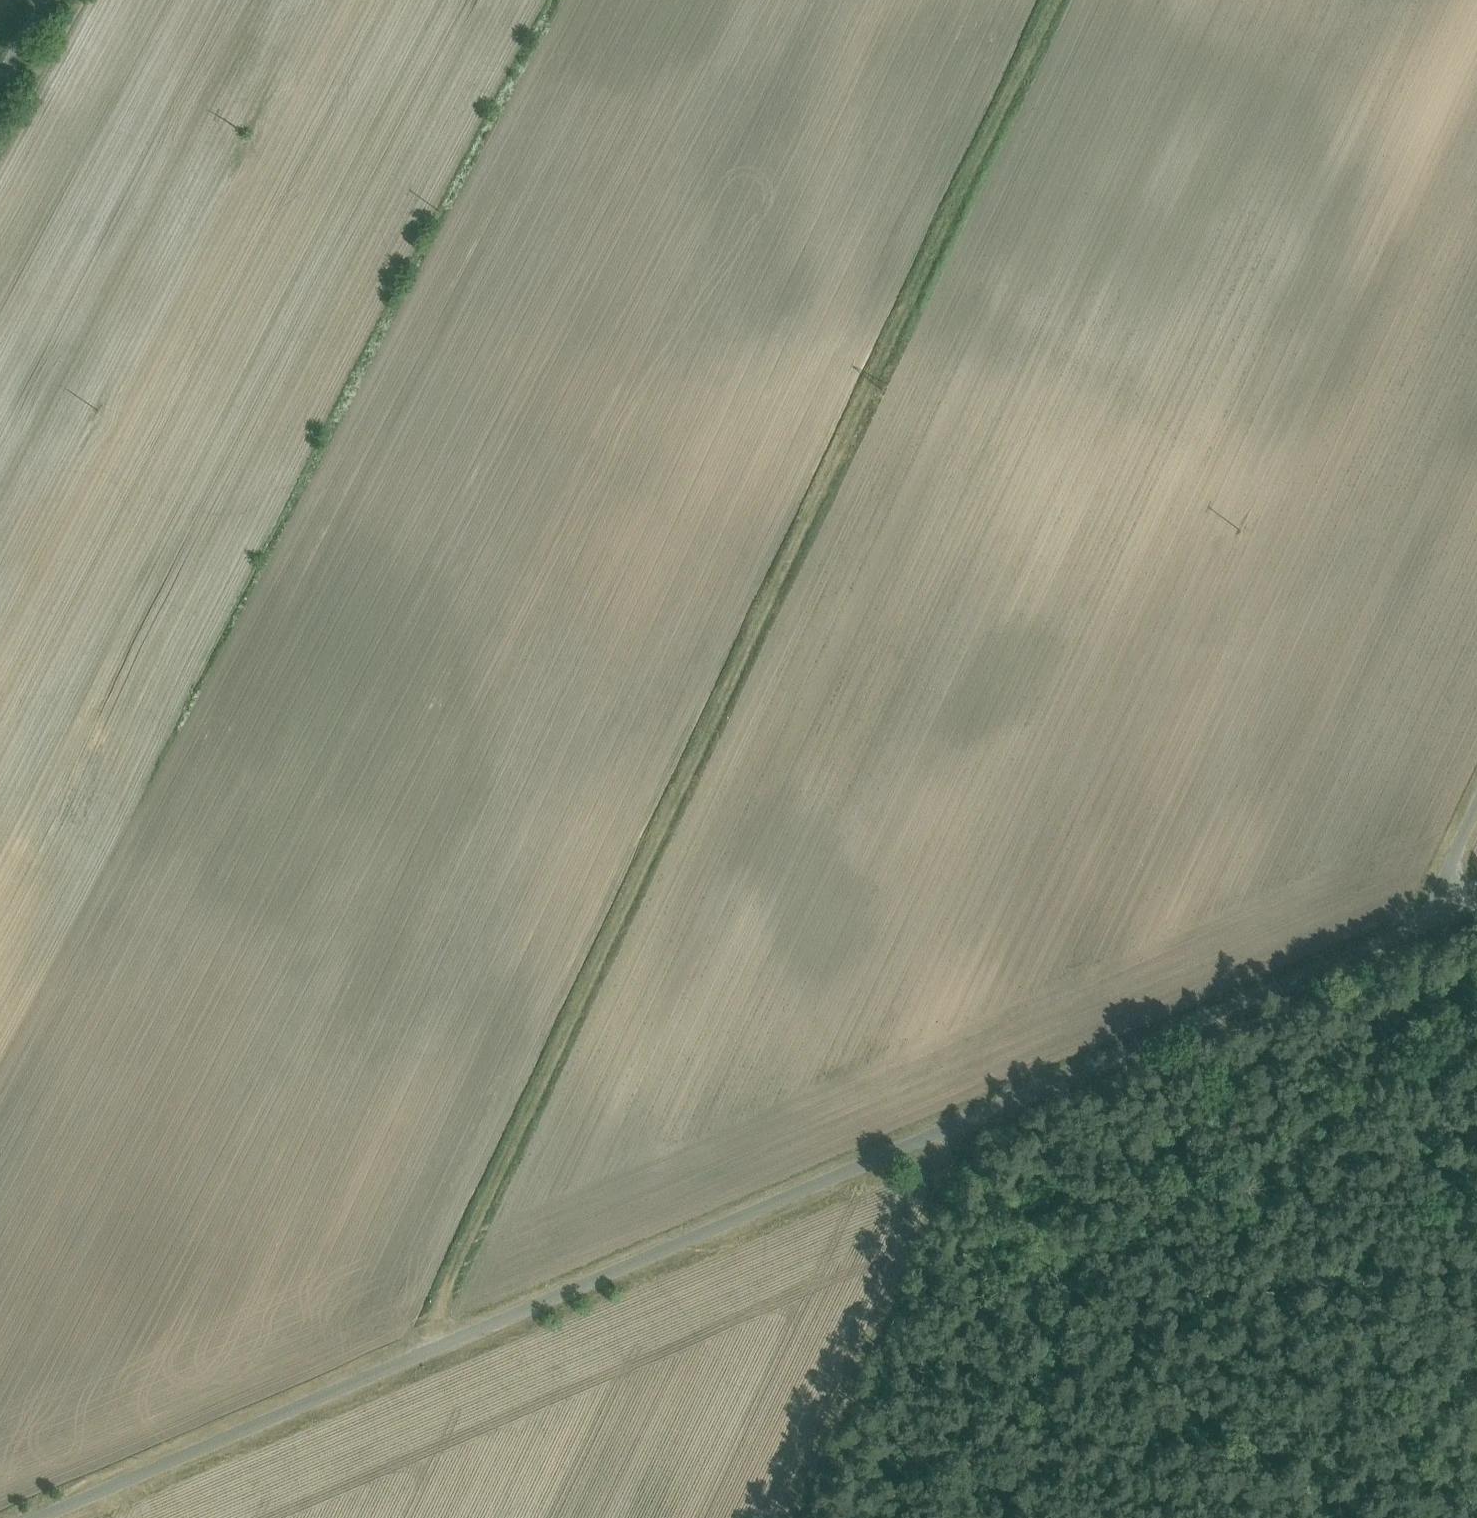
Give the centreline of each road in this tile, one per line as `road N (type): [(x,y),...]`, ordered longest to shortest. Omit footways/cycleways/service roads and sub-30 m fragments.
road 1 (unclassified): [(44,1517),(967,1126),(1476,898)]

